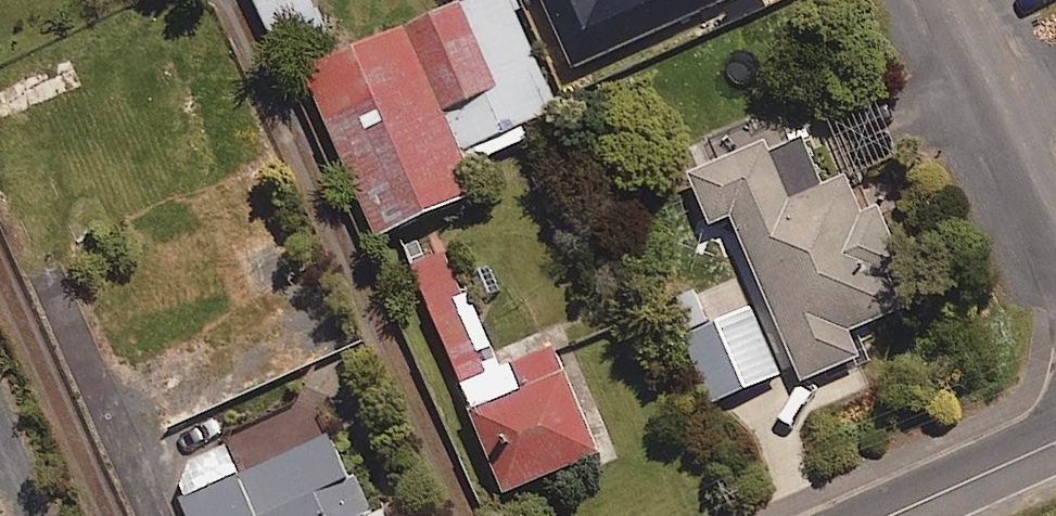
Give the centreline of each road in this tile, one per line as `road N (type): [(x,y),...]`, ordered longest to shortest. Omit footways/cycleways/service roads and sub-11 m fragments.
road 1 (residential): [(1055,227),(955,0)]
road 2 (tertiary): [(891,515),(1055,442)]

